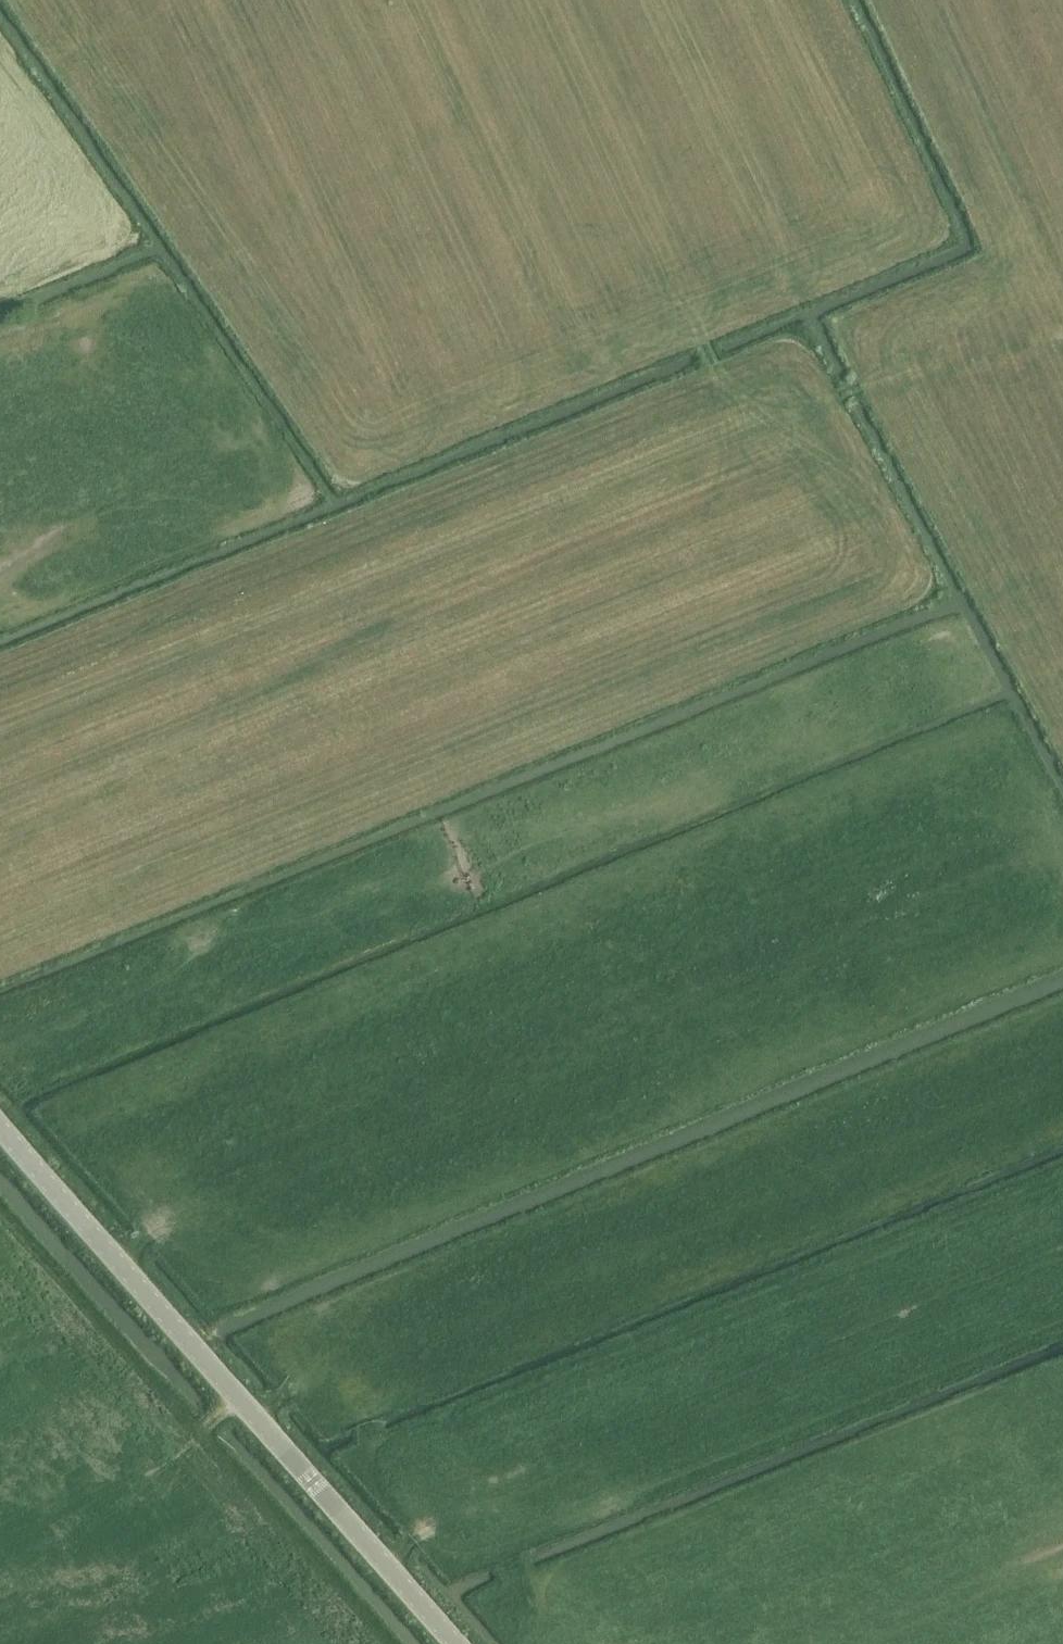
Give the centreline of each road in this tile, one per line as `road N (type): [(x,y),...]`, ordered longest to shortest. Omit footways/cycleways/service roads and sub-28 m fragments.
road 1 (unclassified): [(453,1643),(0,1129)]

